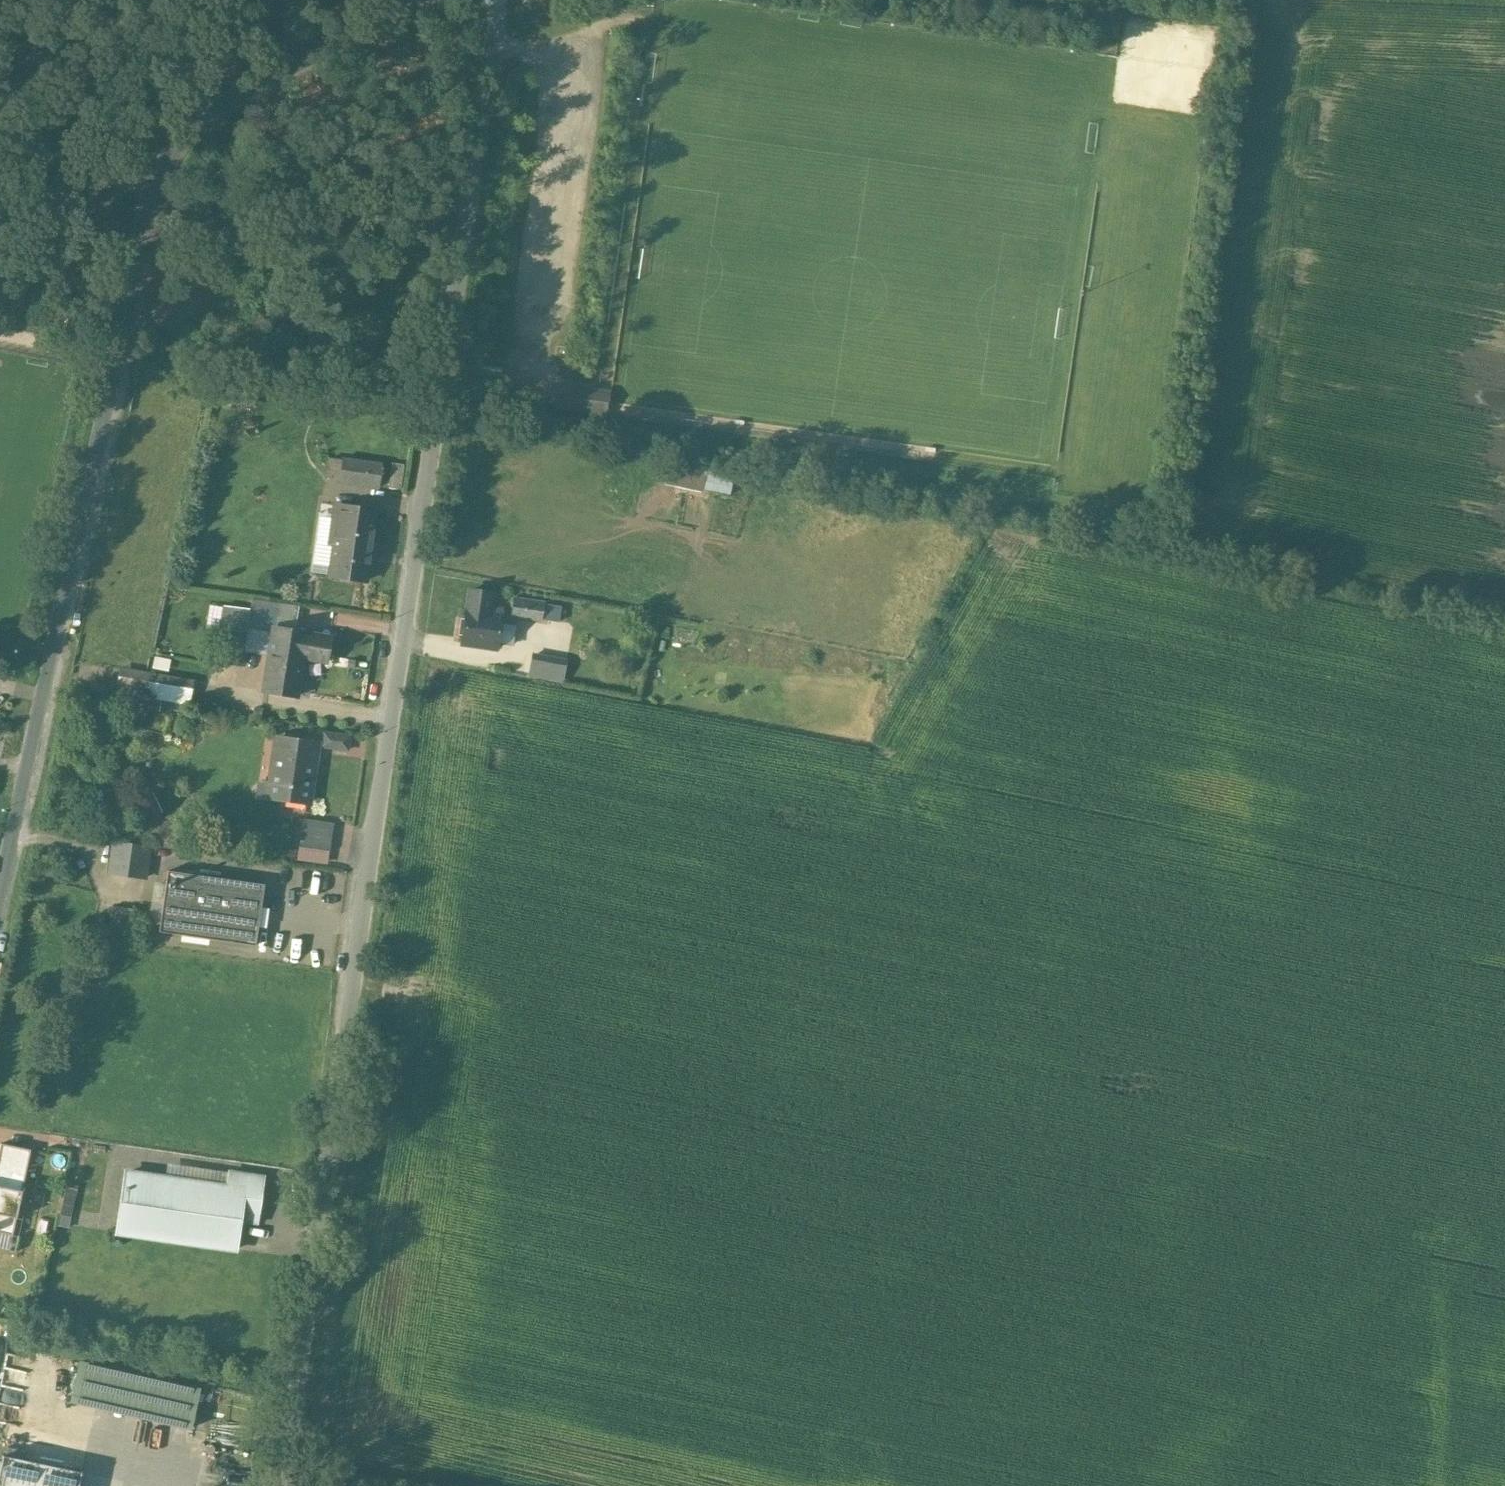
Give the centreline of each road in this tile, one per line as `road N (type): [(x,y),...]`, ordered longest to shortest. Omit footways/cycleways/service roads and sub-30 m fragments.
road 1 (residential): [(279,1485),(498,0)]
road 2 (residential): [(0,882),(155,178),(207,118),(433,0)]
road 3 (track): [(155,178),(128,172),(0,220)]

